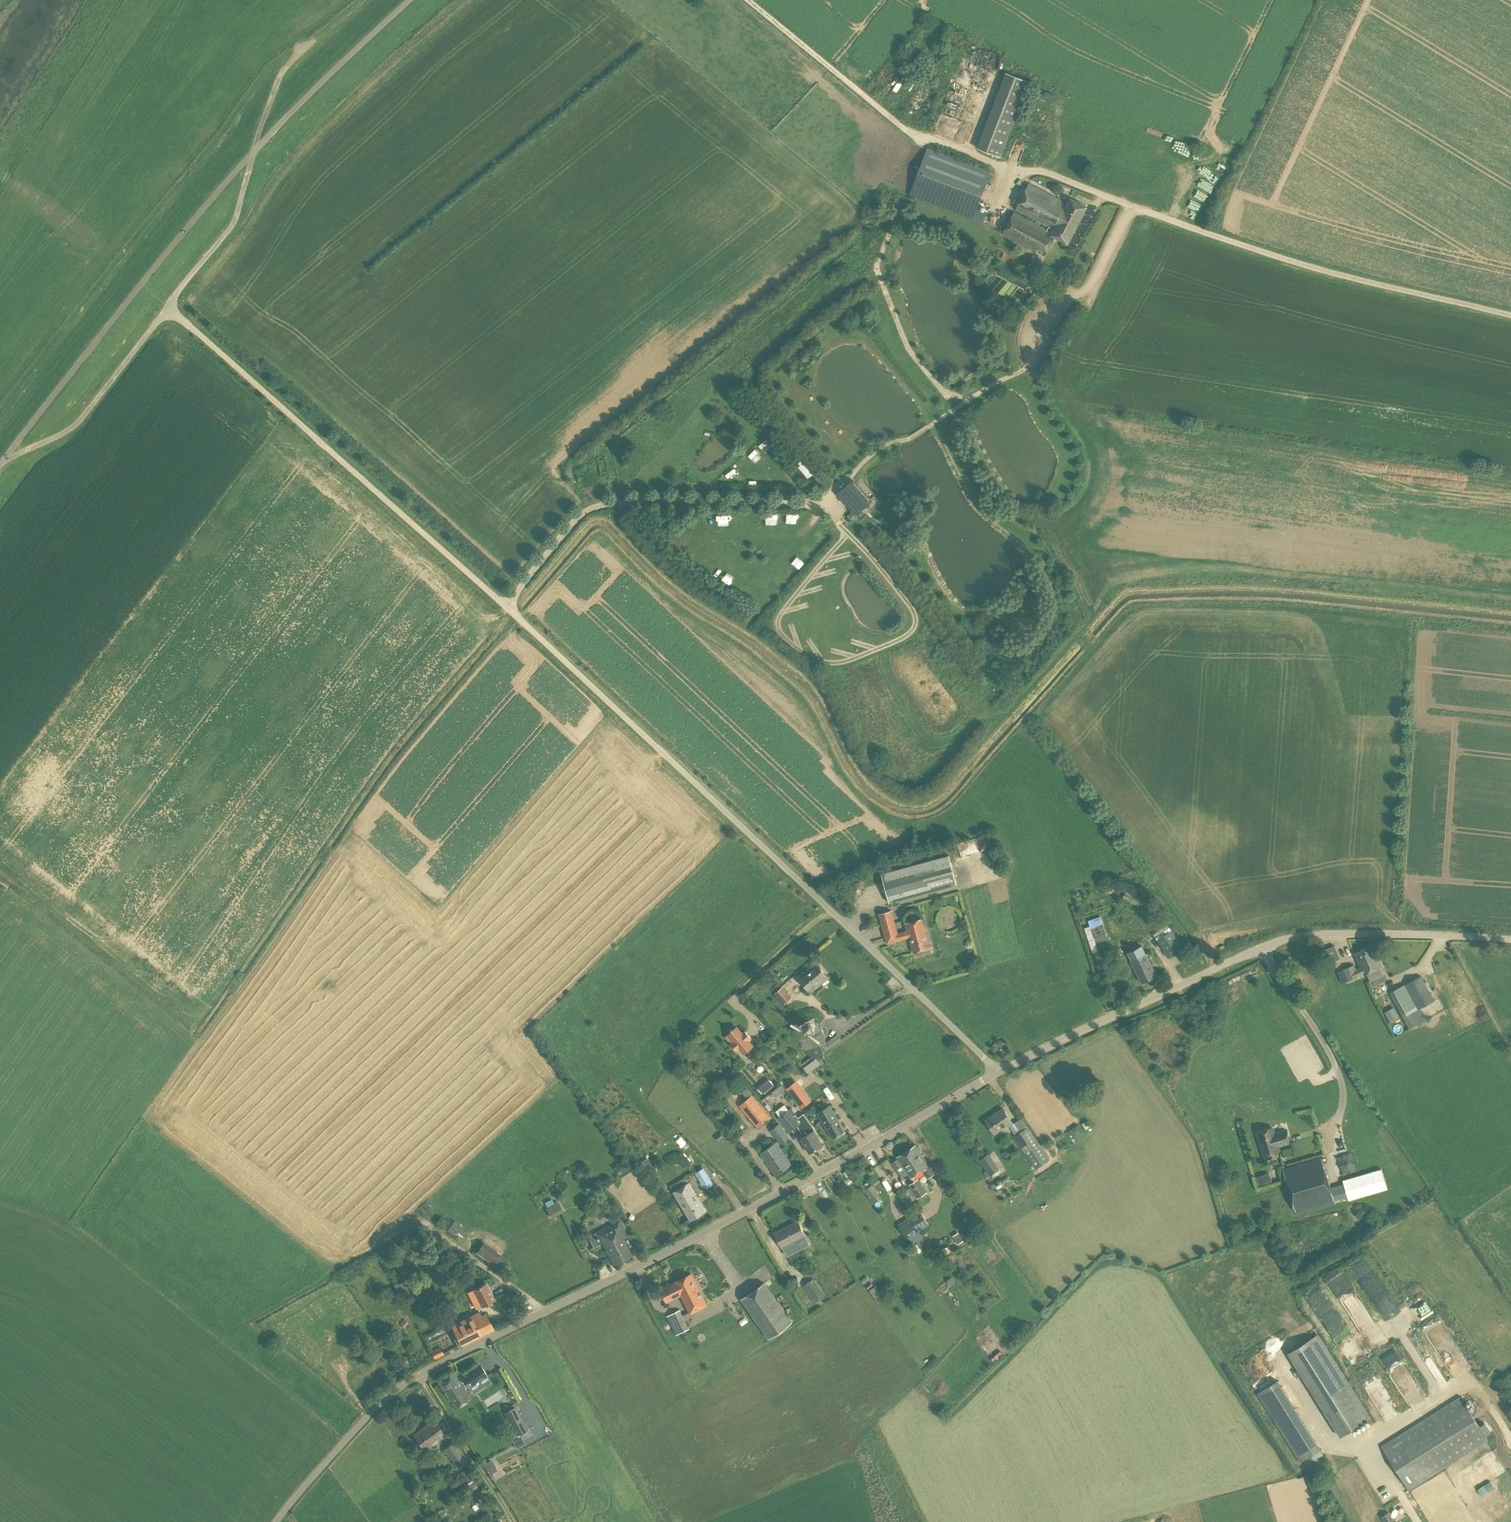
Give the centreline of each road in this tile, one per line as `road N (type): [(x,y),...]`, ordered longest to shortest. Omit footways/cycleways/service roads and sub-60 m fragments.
road 1 (unclassified): [(274,1521),(367,1416),(420,1373),(805,1181),(999,1072)]
road 2 (unclassified): [(999,1072),(509,608)]
road 3 (unclassified): [(1510,316),(1332,275),(903,131)]
road 4 (unclassified): [(999,1072),(1292,936),(1510,941)]
road 5 (unclassified): [(509,608),(166,309)]
road 6 (unclassified): [(509,608),(593,507),(818,505)]
road 7 (unclassified): [(166,309),(233,222),(279,77),(310,40)]
road 8 (unclassified): [(0,464),(69,427),(166,309)]
road 9 (track): [(903,131),(747,0)]

